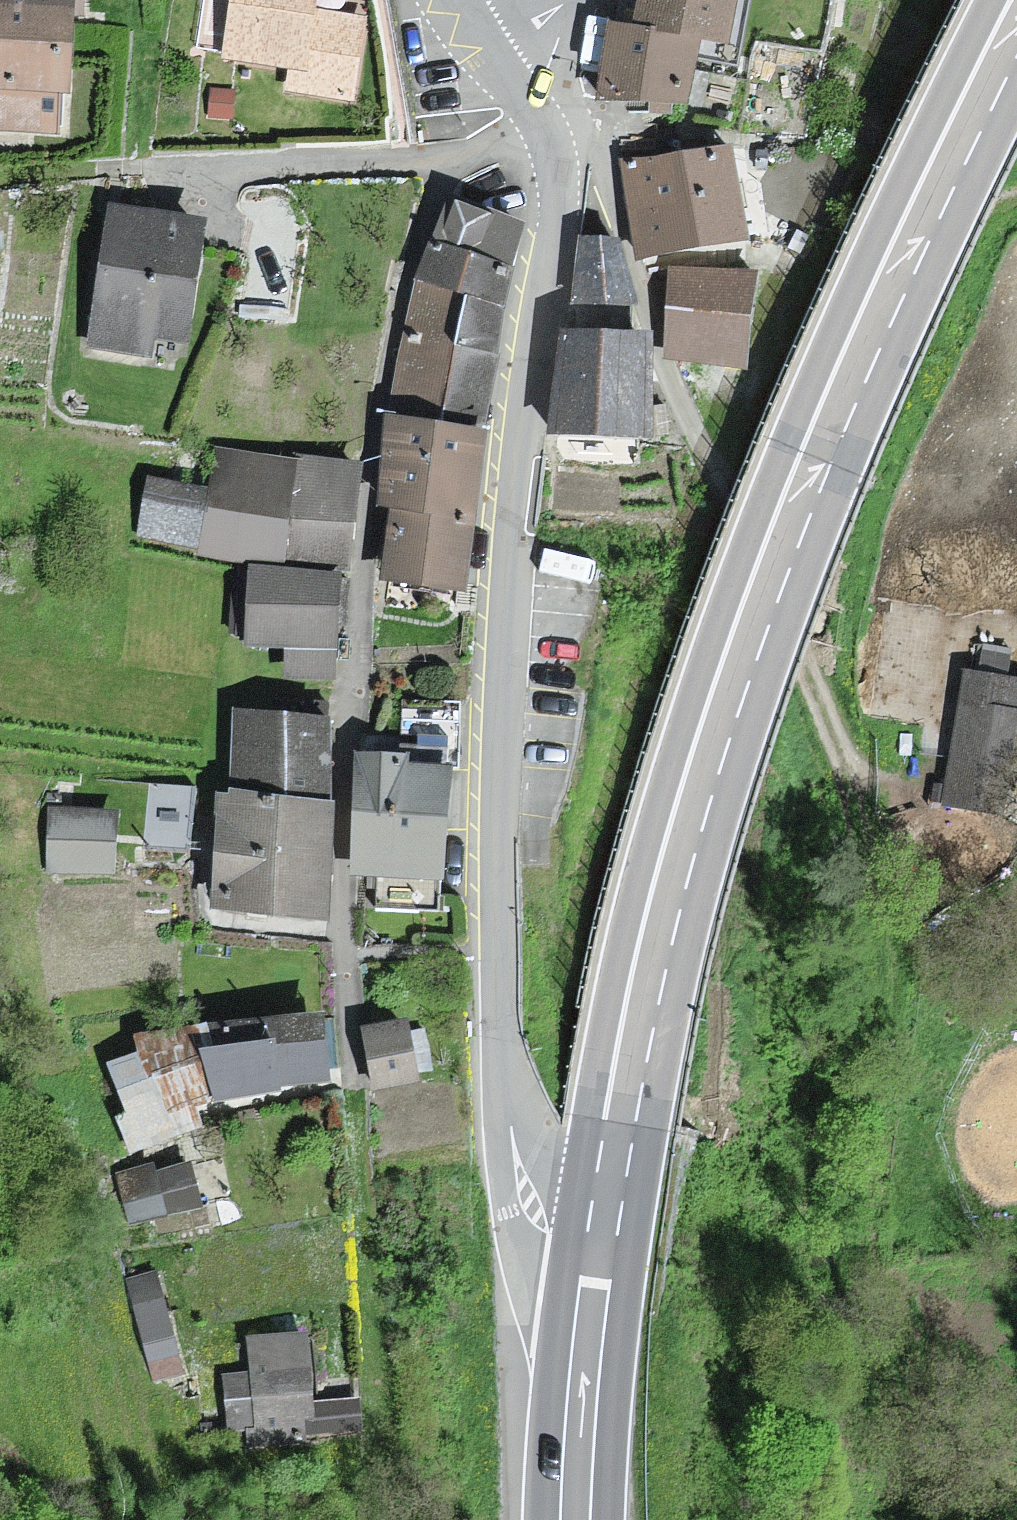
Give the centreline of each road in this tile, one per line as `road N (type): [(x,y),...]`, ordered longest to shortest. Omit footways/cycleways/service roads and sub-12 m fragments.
road 1 (primary): [(1016,23),(835,414),(709,750),(644,992),(595,1286)]
road 2 (residential): [(545,137),(554,215),(494,769),(501,1014),(523,1178),(549,1232),(595,1286)]
road 3 (residential): [(461,158),(403,304),(371,494),(350,780),(345,1048)]
road 4 (residential): [(504,62),(545,70),(568,111),(626,236),(671,389),(795,644)]
road 5 (residential): [(461,158),(144,169)]
road 6 (primary): [(595,1286),(576,1519)]
road 7 (track): [(795,644),(865,813)]

